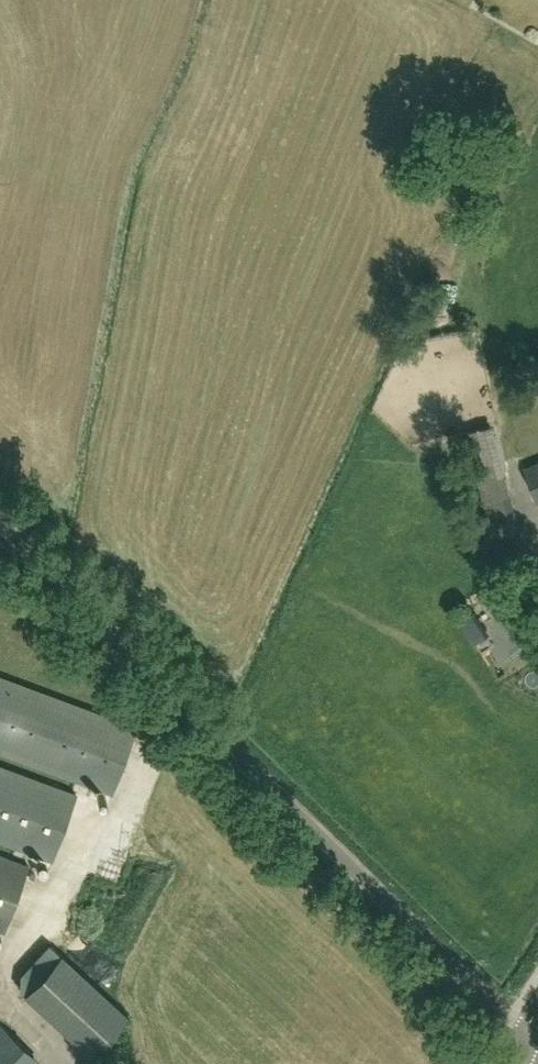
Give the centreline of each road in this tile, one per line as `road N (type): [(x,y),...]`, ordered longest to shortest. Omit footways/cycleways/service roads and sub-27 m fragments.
road 1 (unclassified): [(537,1049),(0,523)]

